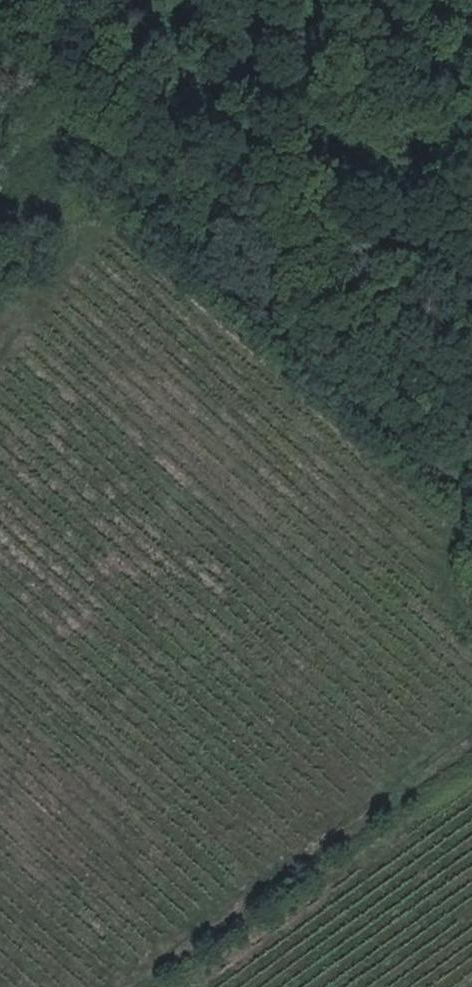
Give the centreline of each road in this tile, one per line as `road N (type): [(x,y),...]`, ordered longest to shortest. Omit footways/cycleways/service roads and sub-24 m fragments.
road 1 (track): [(471,130),(352,98),(320,71),(198,40),(0,132)]
road 2 (track): [(181,986),(471,773)]
road 3 (track): [(471,596),(452,564),(471,482)]

